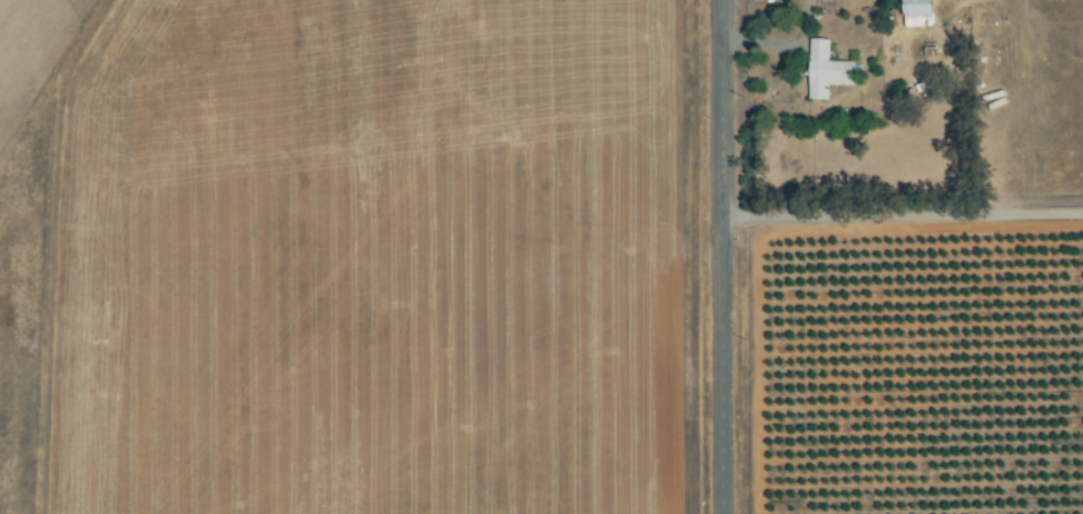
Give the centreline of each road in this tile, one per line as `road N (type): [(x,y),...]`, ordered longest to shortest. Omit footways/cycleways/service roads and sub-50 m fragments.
road 1 (residential): [(721,513),(720,0)]

